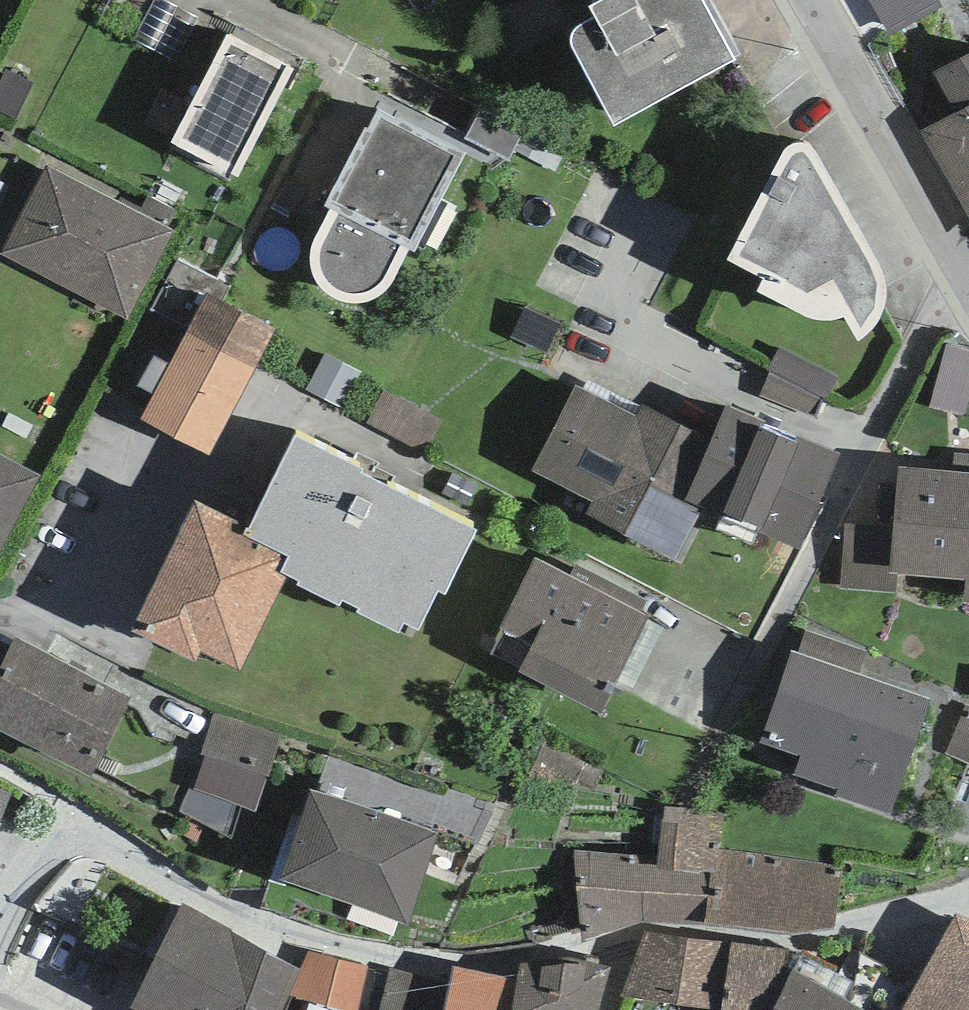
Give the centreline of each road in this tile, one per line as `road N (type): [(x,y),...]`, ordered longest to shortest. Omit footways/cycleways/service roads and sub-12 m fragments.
road 1 (residential): [(0,922),(57,825),(77,813),(105,819),(237,904)]
road 2 (residential): [(812,0),(968,271)]
road 3 (residential): [(0,613),(68,617),(145,484)]
road 4 (residential): [(850,928),(968,898)]

